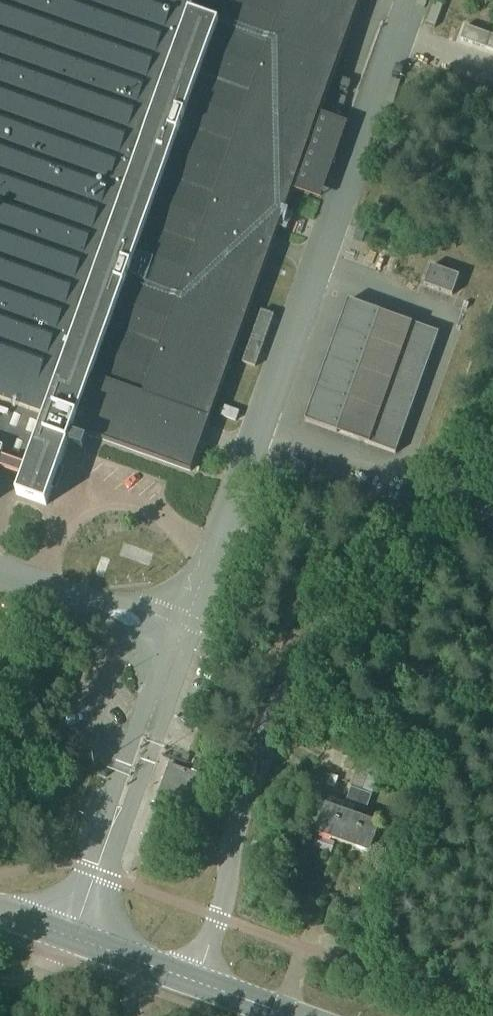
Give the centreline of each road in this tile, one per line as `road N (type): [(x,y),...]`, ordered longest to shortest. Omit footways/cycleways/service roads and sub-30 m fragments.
road 1 (tertiary): [(292,1015),(0,911)]

